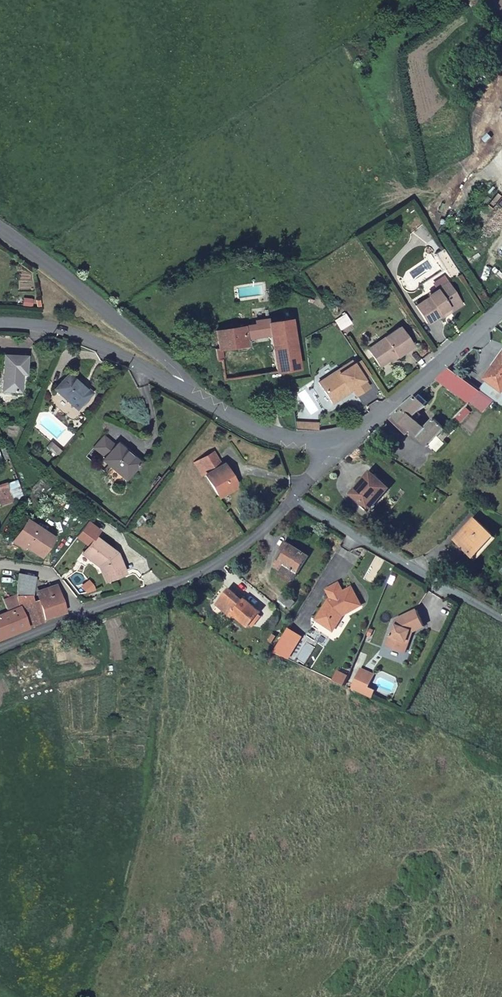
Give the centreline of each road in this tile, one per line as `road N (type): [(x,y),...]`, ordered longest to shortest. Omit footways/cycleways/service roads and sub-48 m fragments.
road 1 (residential): [(294,497),(203,571),(75,615)]
road 2 (residential): [(0,229),(174,368),(182,388)]
road 3 (residential): [(294,497),(501,621)]
road 4 (residential): [(0,324),(69,333),(182,388)]
road 5 (residential): [(354,432),(501,307)]
road 6 (residential): [(182,388),(265,434),(297,441),(354,432)]

